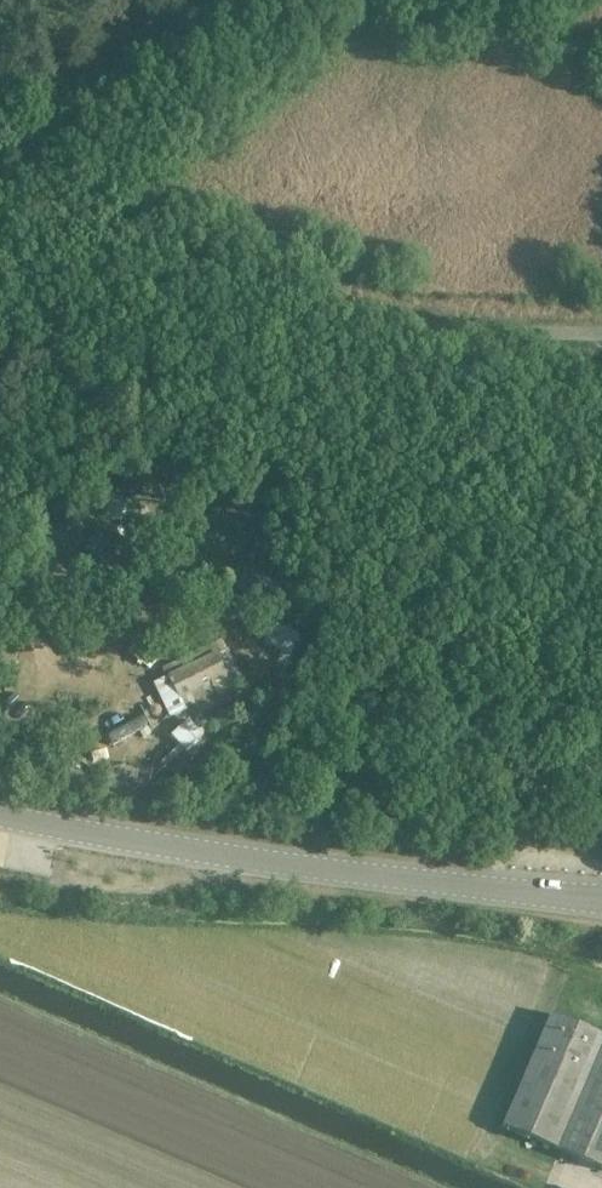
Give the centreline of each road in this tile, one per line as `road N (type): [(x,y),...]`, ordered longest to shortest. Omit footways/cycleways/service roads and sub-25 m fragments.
road 1 (secondary): [(601,898),(228,855),(0,814)]

